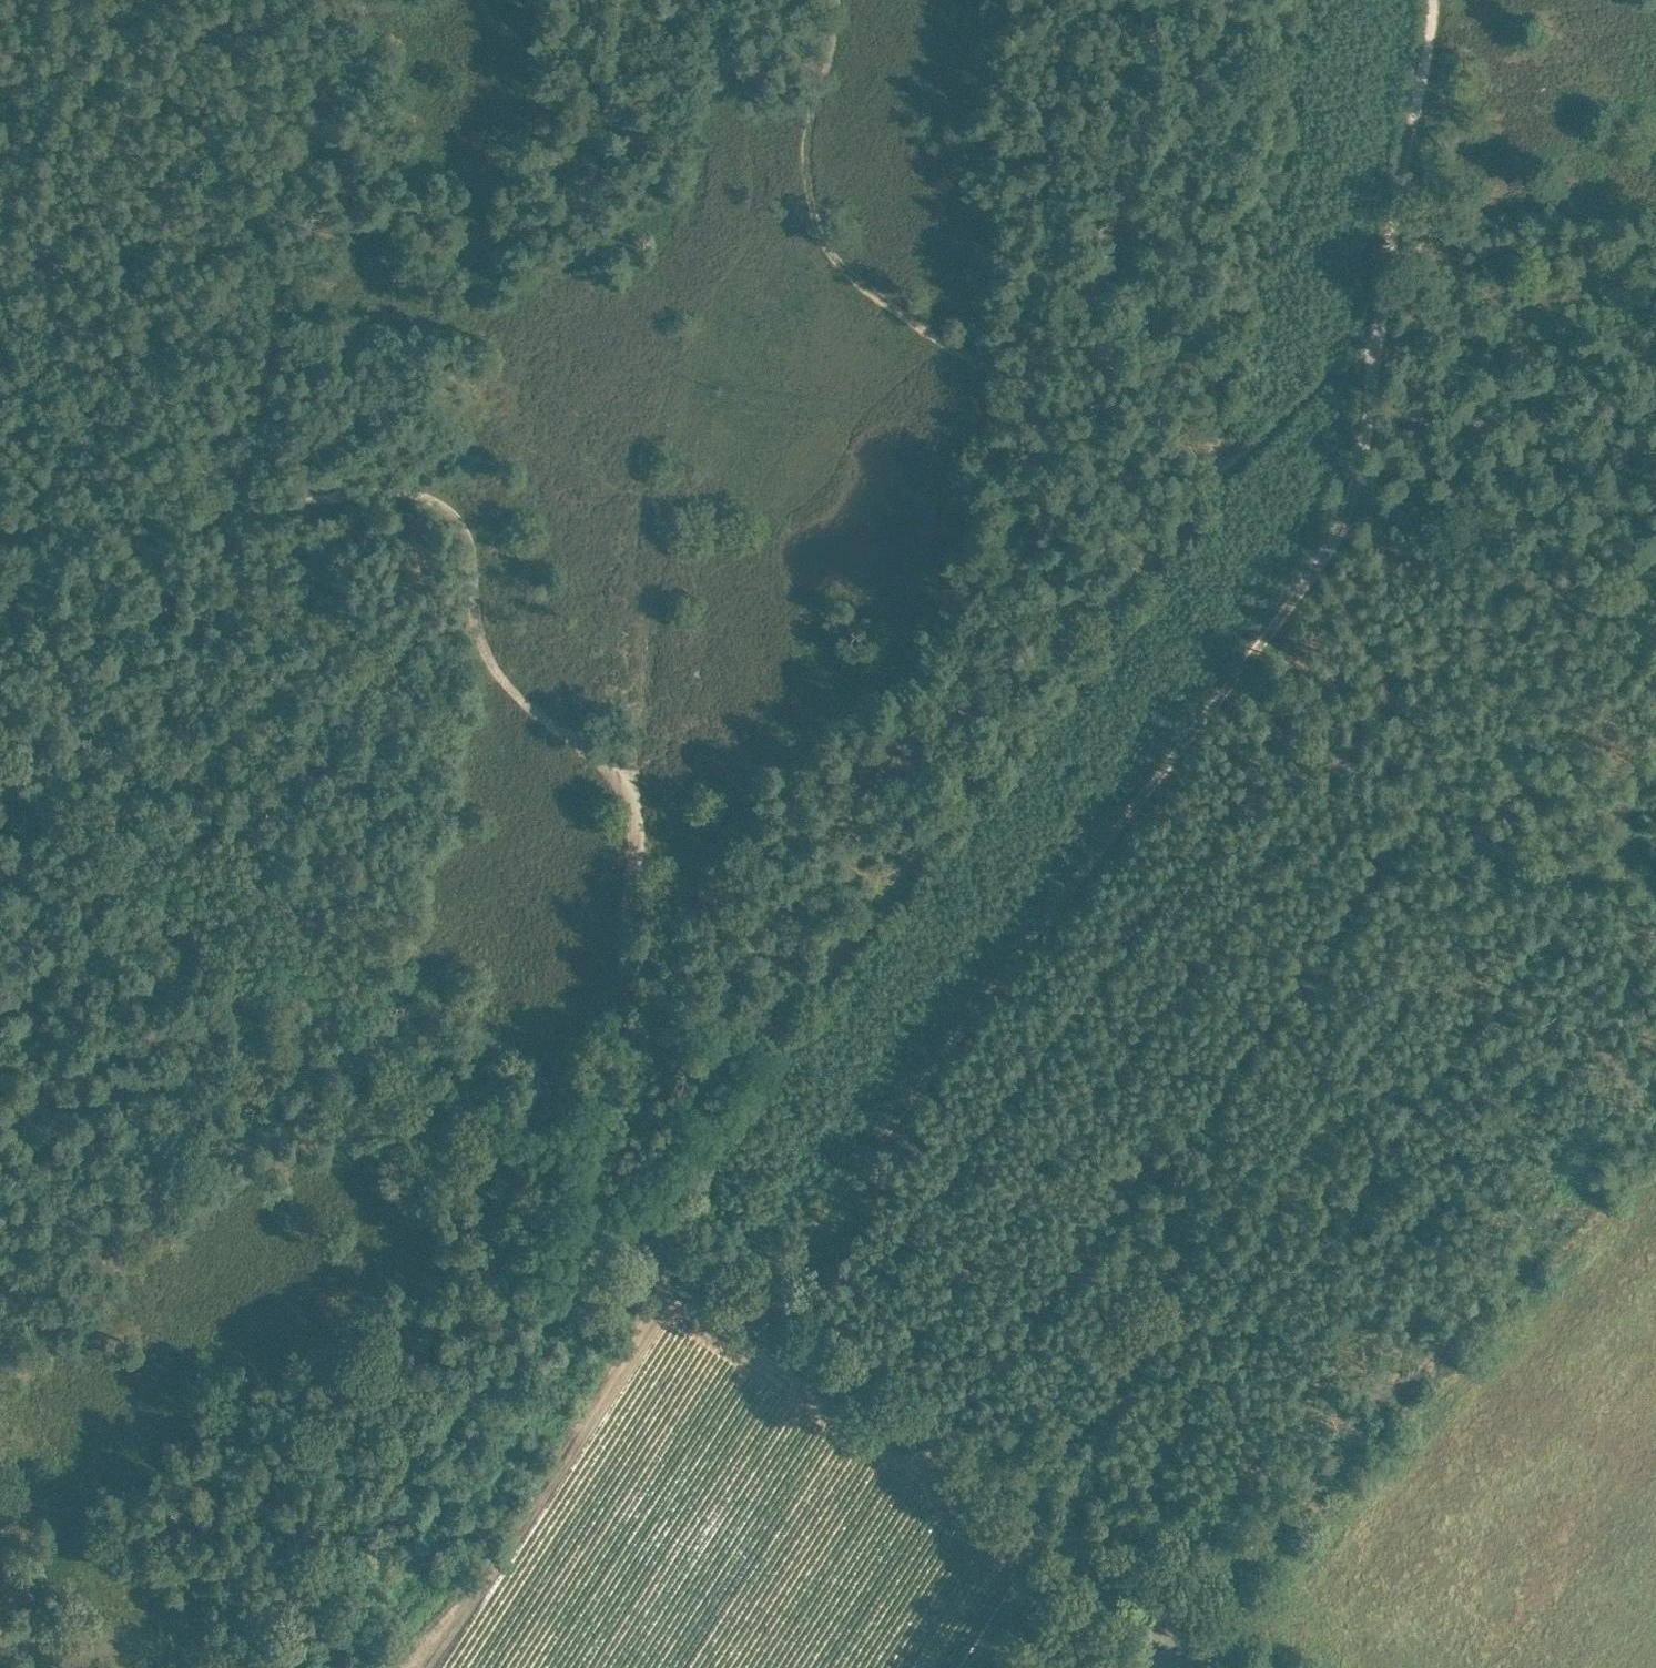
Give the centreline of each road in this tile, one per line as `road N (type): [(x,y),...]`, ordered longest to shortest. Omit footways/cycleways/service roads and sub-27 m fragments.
road 1 (unclassified): [(1253,1667),(0,775)]
road 2 (track): [(1353,493),(762,1318)]
road 3 (track): [(1433,0),(1373,362)]
road 4 (track): [(1655,645),(1353,493)]

